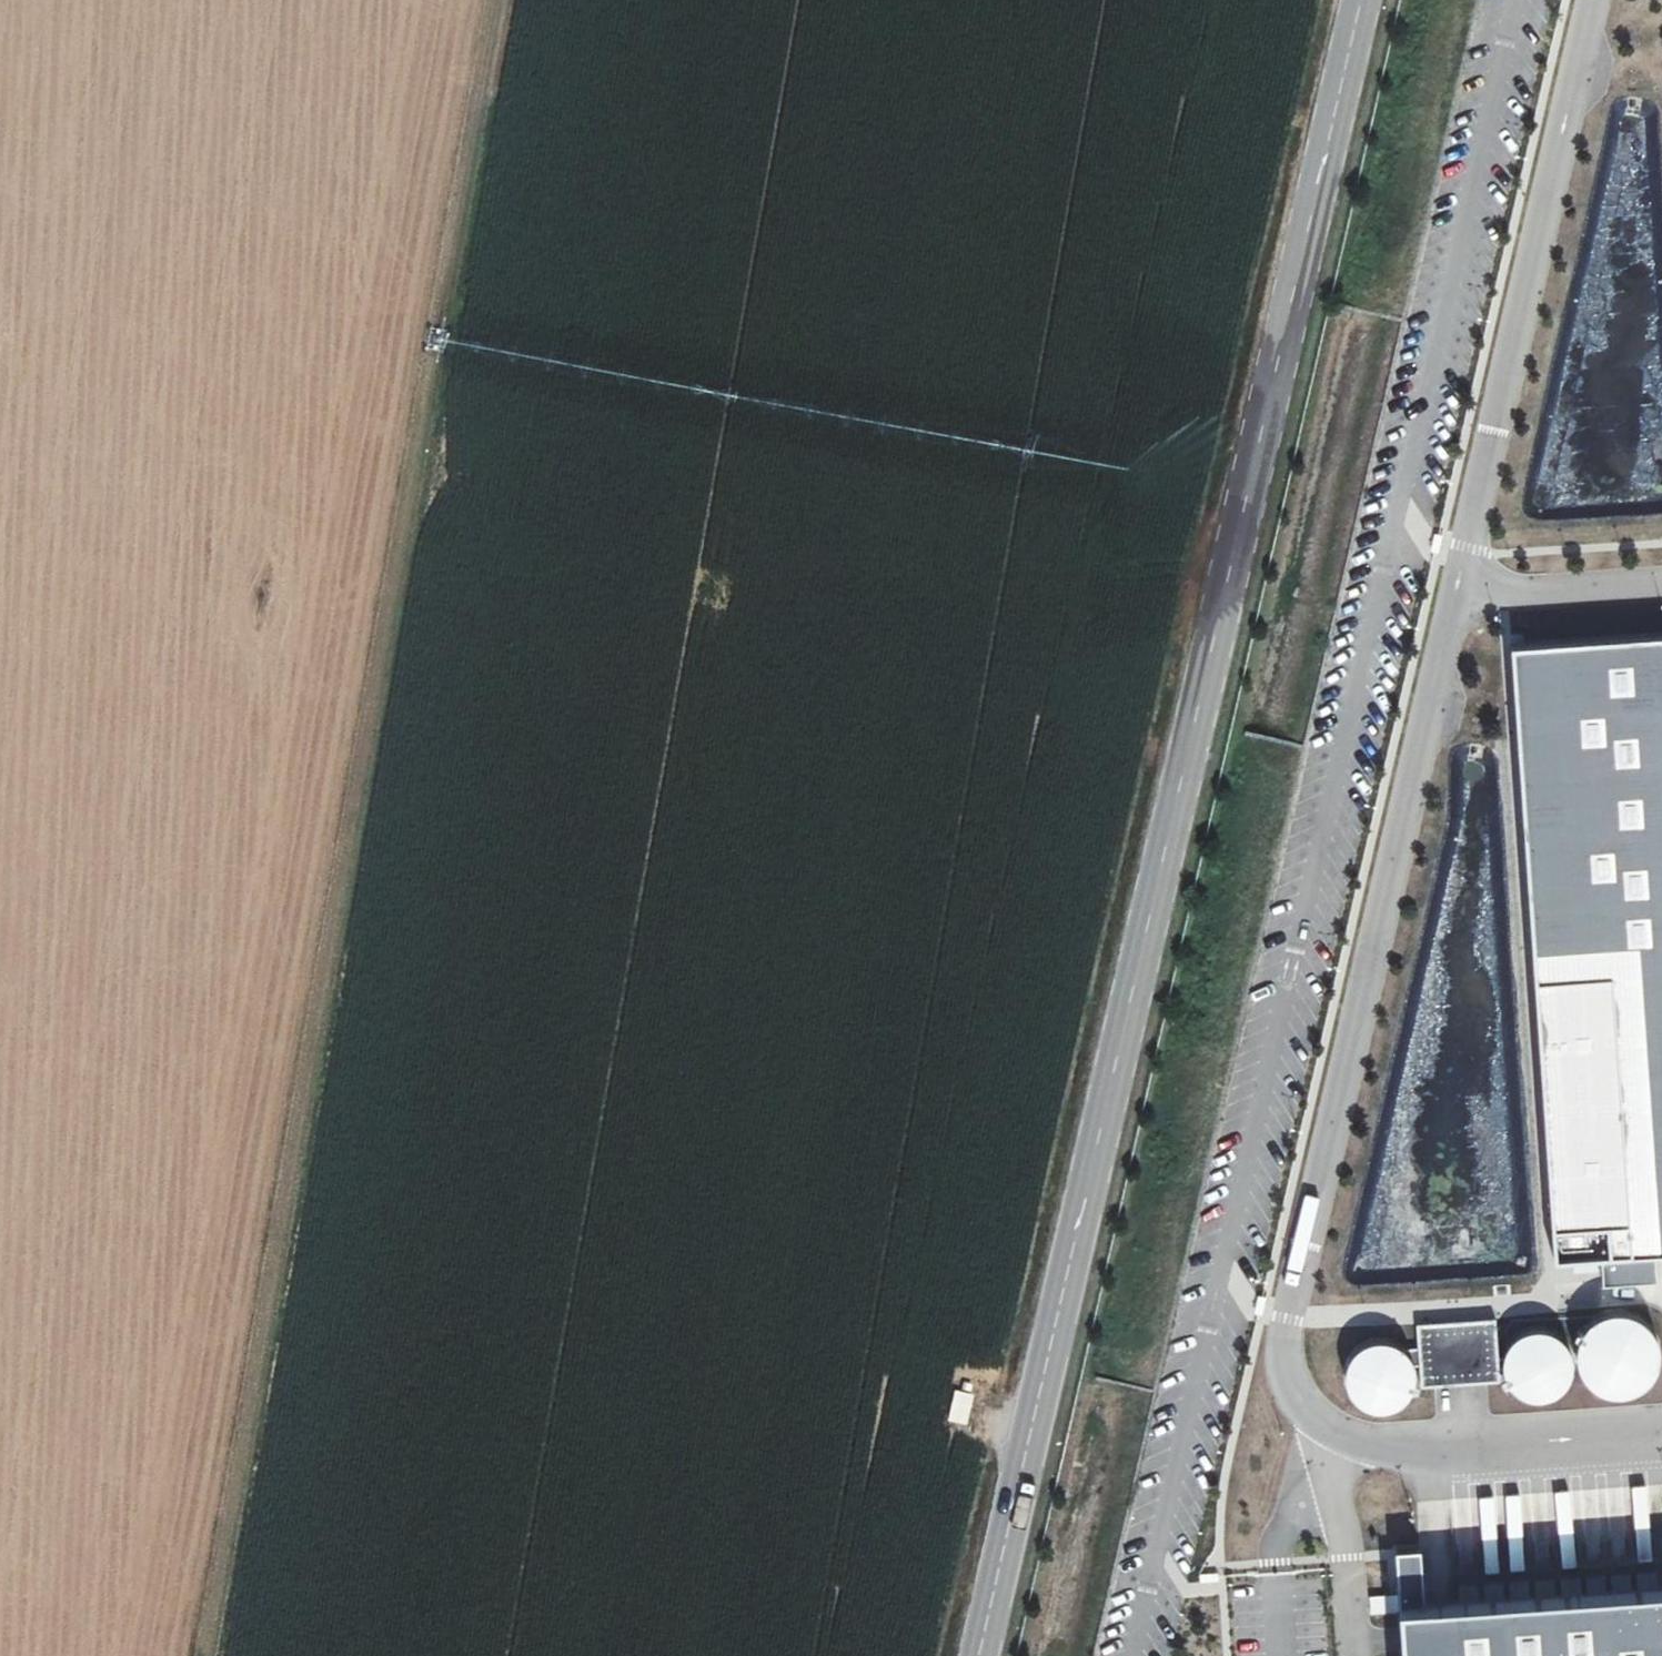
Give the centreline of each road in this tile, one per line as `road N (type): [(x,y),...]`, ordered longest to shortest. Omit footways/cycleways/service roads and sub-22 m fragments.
road 1 (tertiary): [(973,1655),(1351,0)]

